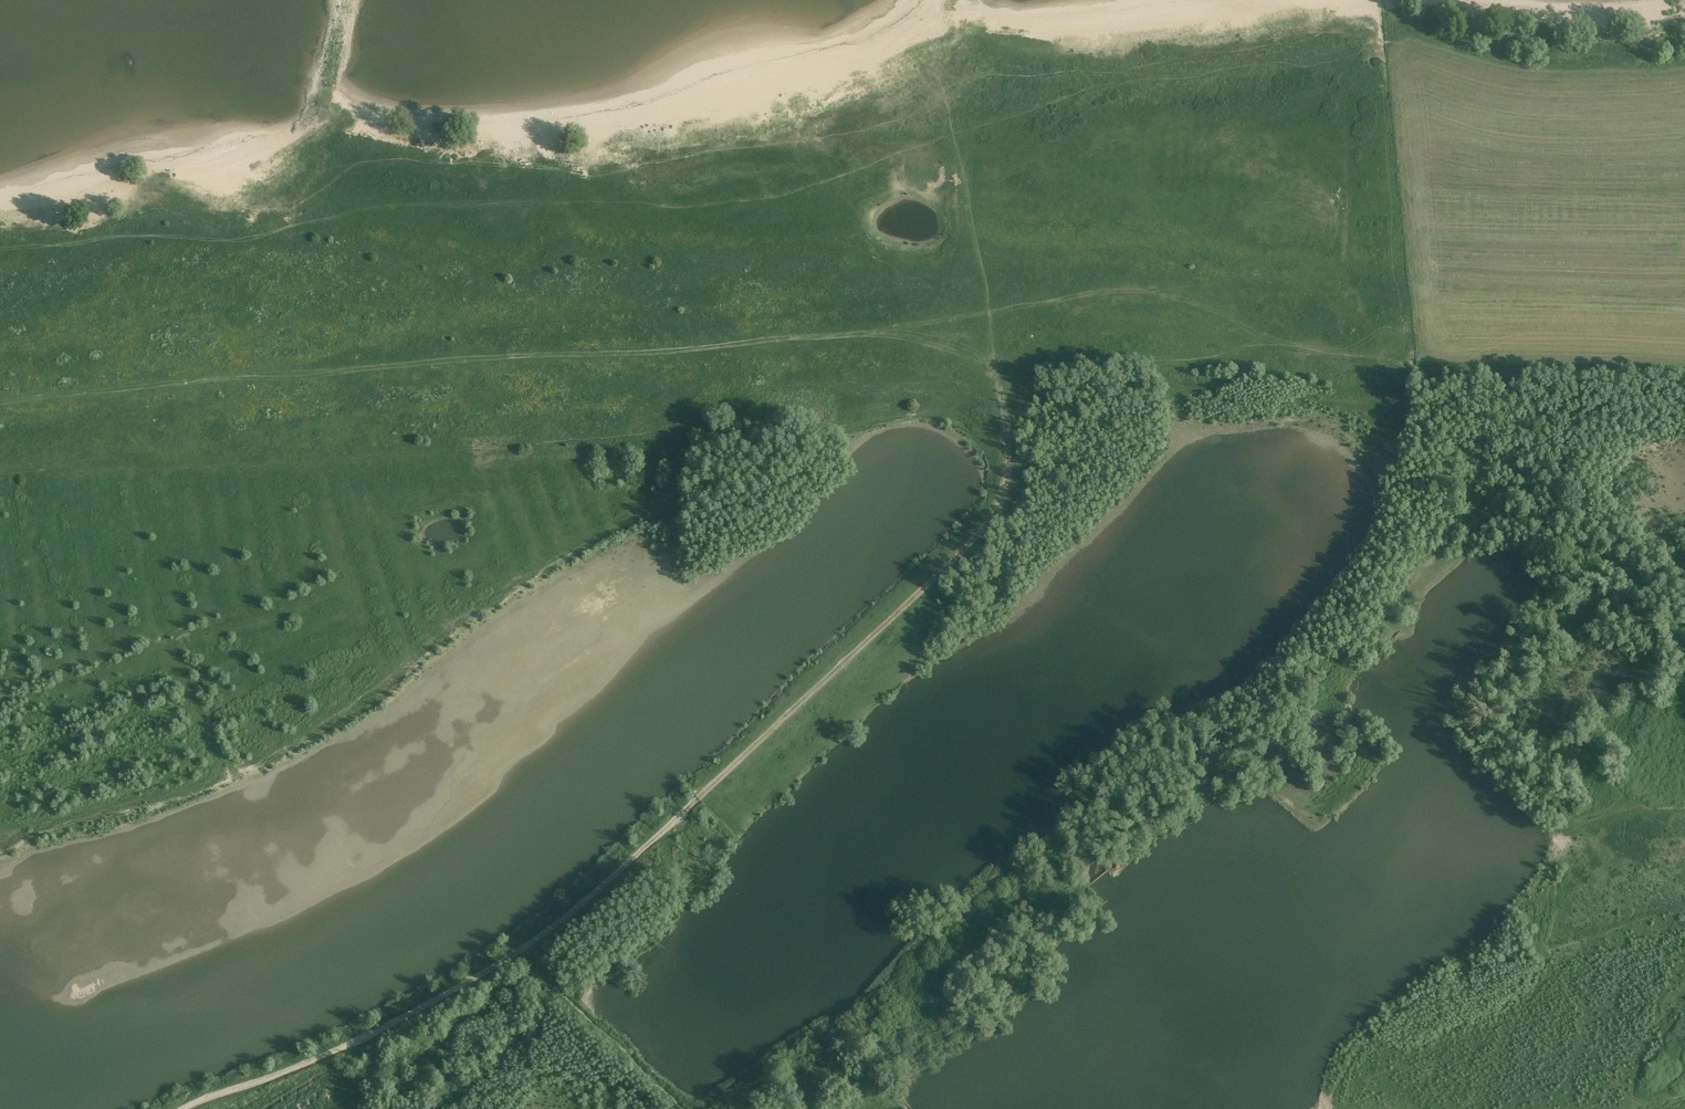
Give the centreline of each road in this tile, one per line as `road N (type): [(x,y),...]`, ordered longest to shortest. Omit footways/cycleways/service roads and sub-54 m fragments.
road 1 (track): [(521,951),(611,879),(985,528),(1002,499),(1007,434)]
road 2 (track): [(988,313),(1159,296),(1418,346),(1684,353)]
road 3 (track): [(521,951),(380,1031),(186,1108)]

